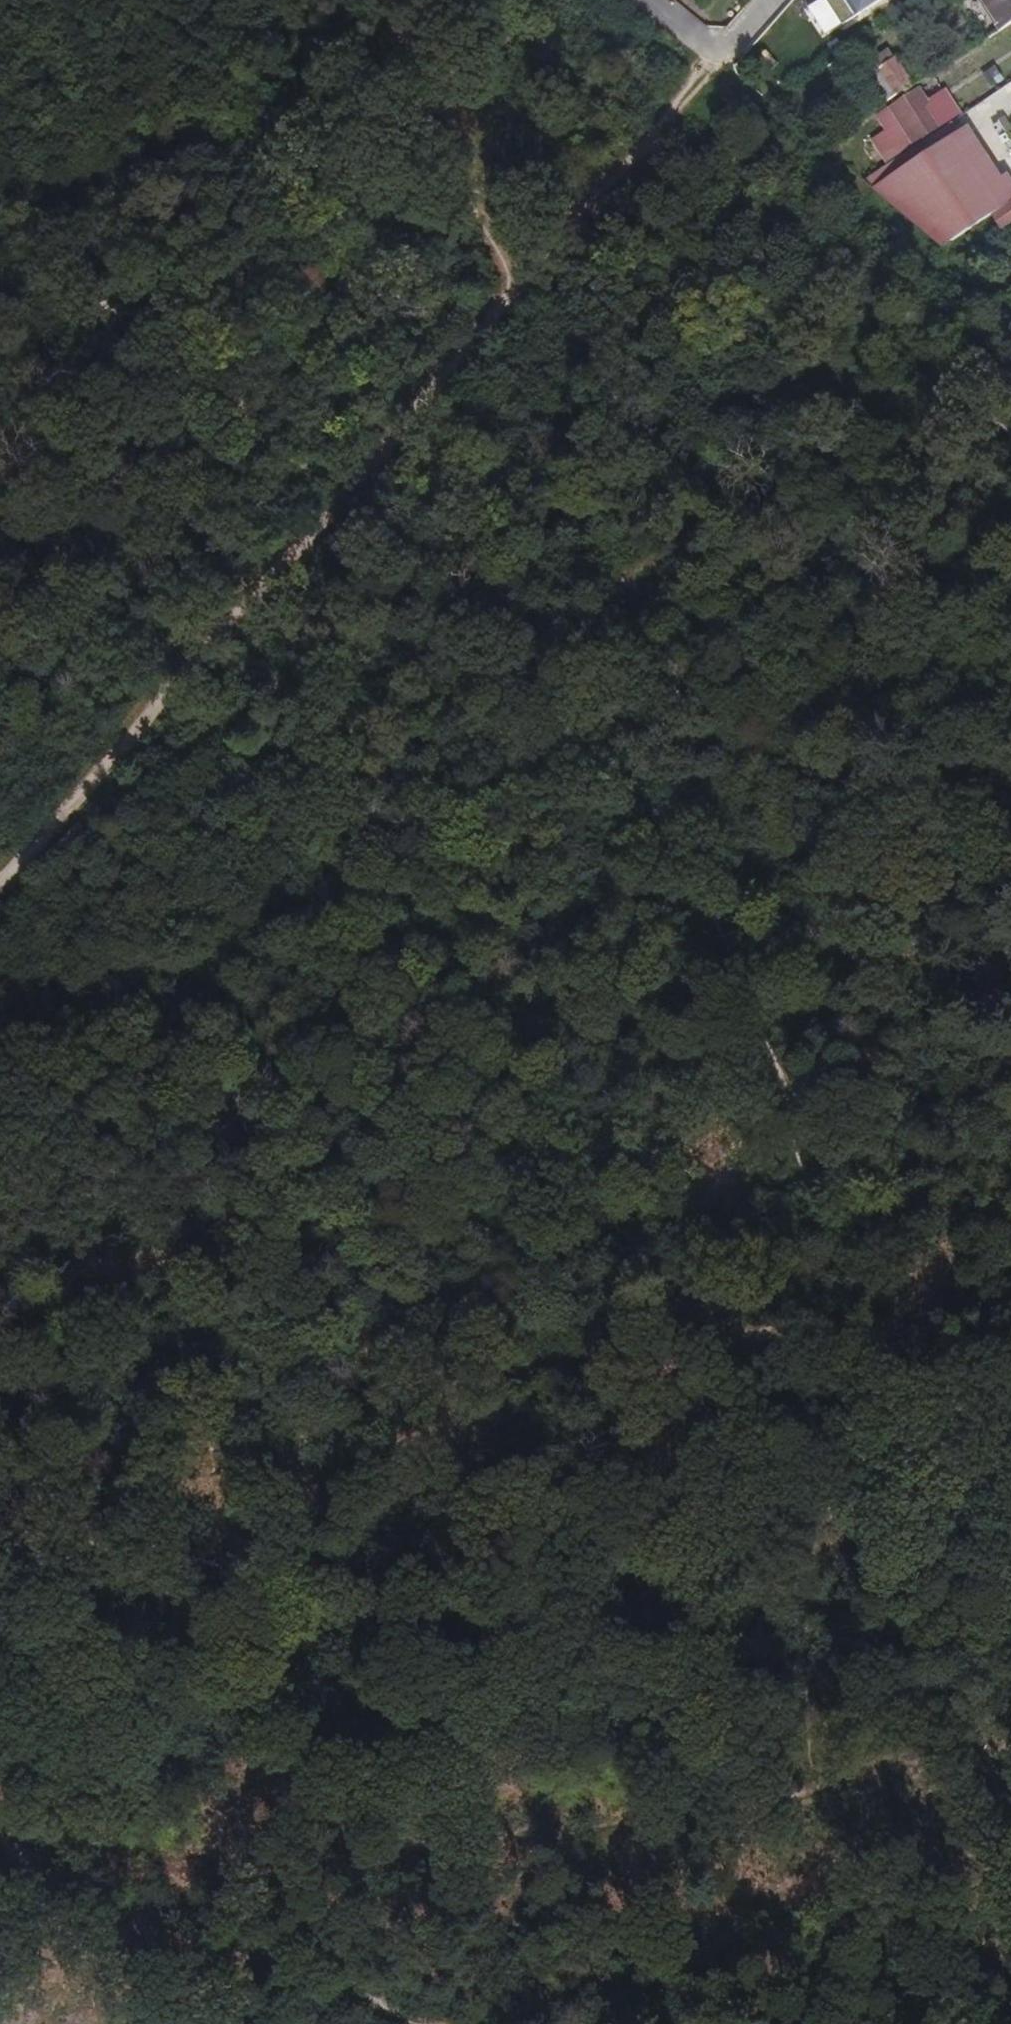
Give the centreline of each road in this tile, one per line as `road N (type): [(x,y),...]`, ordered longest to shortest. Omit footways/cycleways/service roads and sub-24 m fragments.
road 1 (track): [(525,283),(0,878)]
road 2 (track): [(720,60),(525,283)]
road 3 (residential): [(771,0),(720,60),(647,0)]

